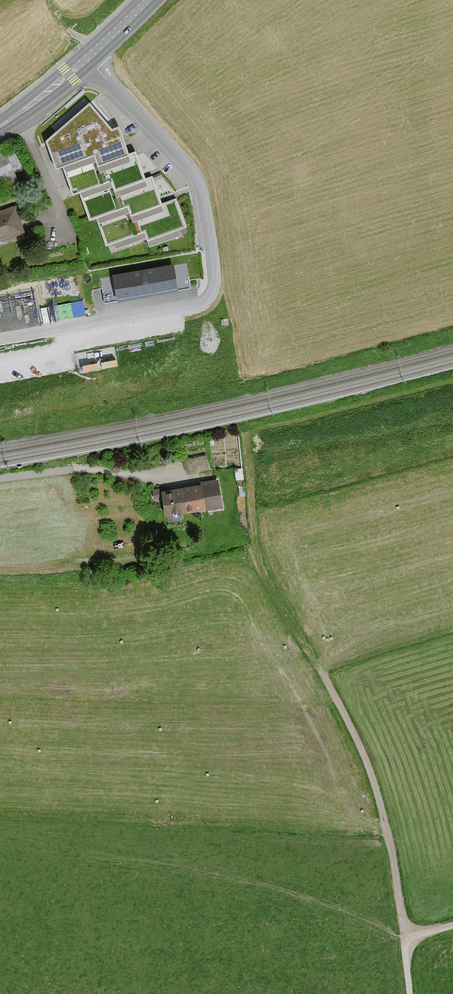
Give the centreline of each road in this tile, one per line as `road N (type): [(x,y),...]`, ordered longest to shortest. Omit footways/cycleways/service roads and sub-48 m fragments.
road 1 (track): [(452,449),(252,501),(257,558),(378,792),(408,938)]
road 2 (residential): [(86,58),(197,177),(212,293),(194,305),(0,338)]
road 3 (residential): [(0,478),(71,470),(145,474)]

